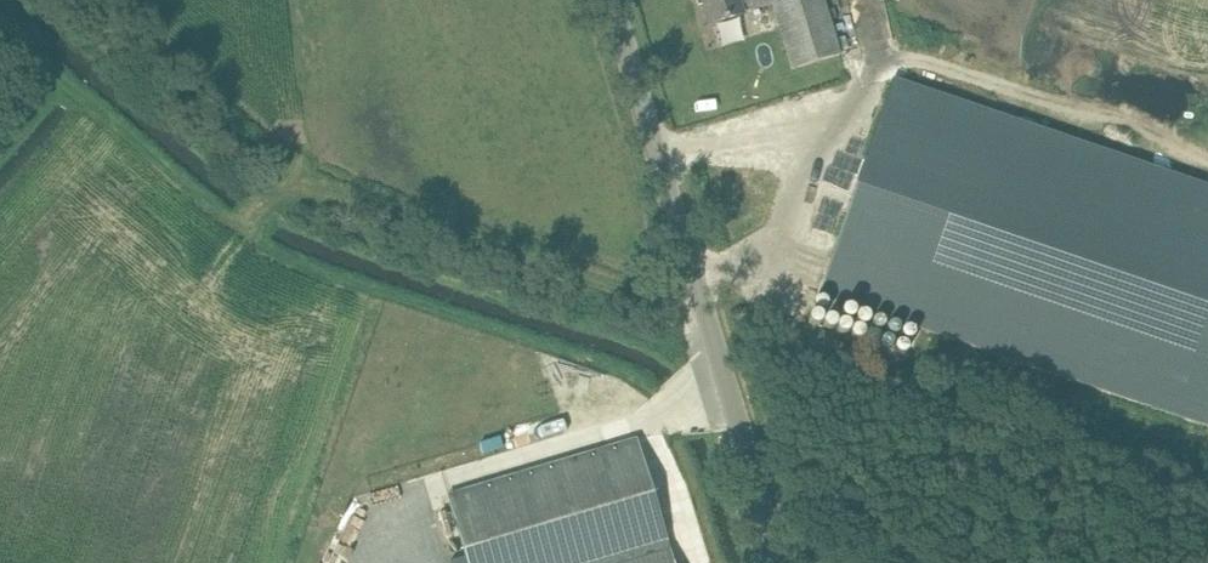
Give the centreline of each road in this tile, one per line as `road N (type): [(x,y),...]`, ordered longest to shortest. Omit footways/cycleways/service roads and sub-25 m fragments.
road 1 (unclassified): [(779,562),(606,0)]

